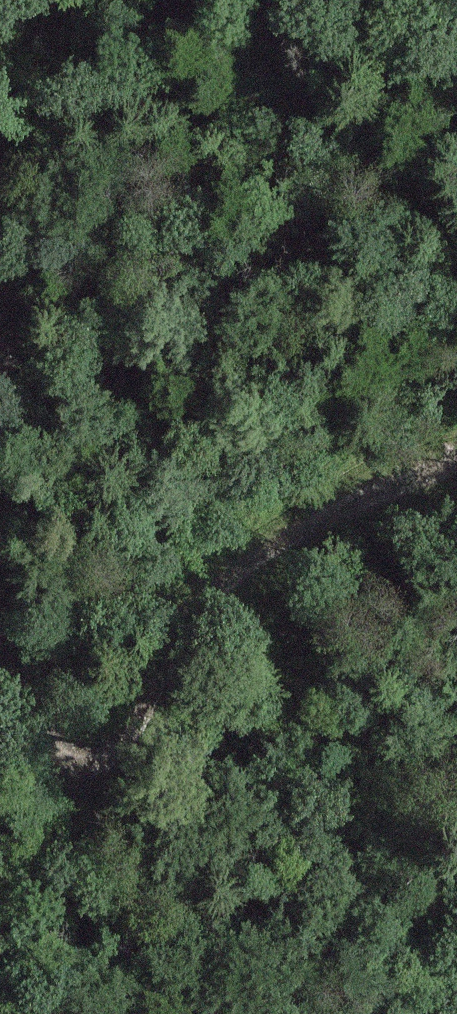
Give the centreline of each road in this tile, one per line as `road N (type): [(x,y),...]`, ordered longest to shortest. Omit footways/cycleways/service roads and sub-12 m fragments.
road 1 (track): [(456,460),(367,495),(240,580),(185,680),(127,746),(0,989)]
road 2 (track): [(127,746),(43,707),(0,648)]
road 3 (track): [(0,283),(26,211),(0,167)]

